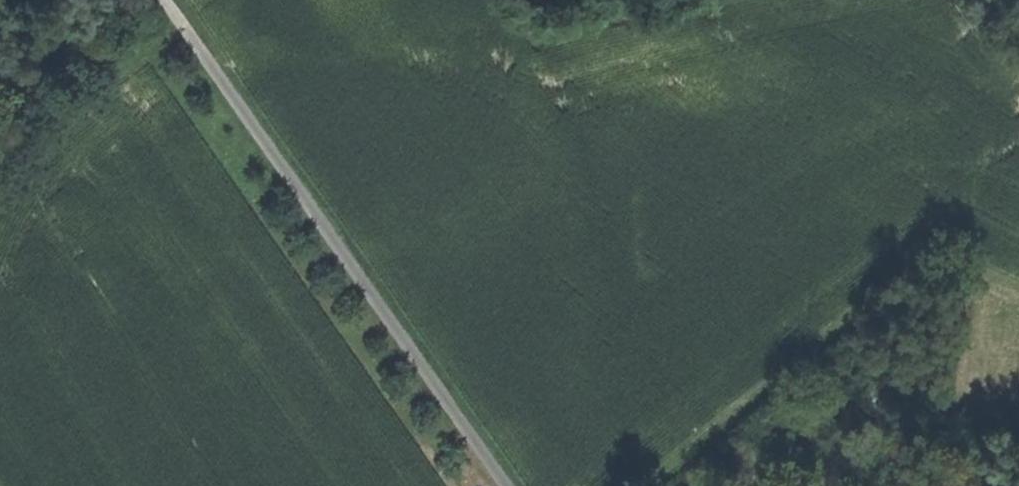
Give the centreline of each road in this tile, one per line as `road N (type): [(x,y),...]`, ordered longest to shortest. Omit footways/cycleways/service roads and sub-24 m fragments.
road 1 (track): [(170,0),(491,485)]

